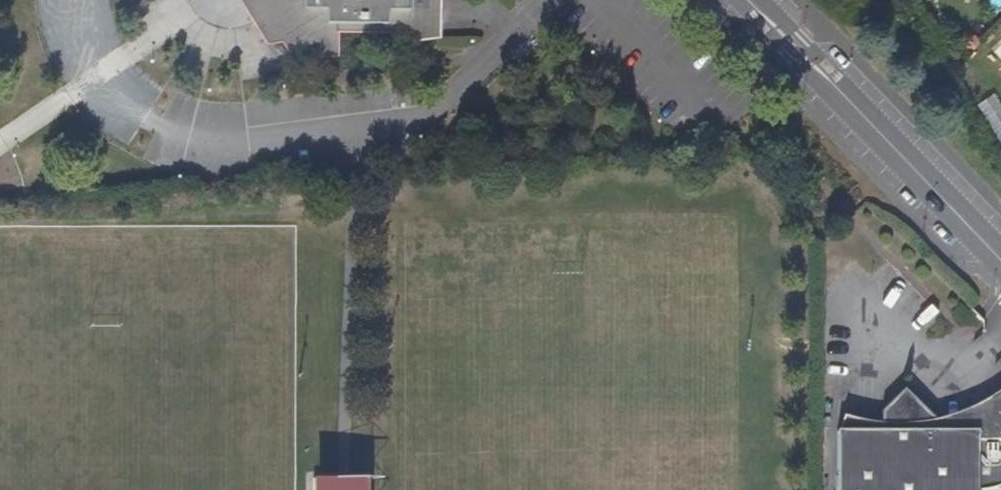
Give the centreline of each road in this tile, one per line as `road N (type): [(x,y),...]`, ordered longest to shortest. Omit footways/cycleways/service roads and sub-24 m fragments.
road 1 (unclassified): [(746,0),(1000,262)]

